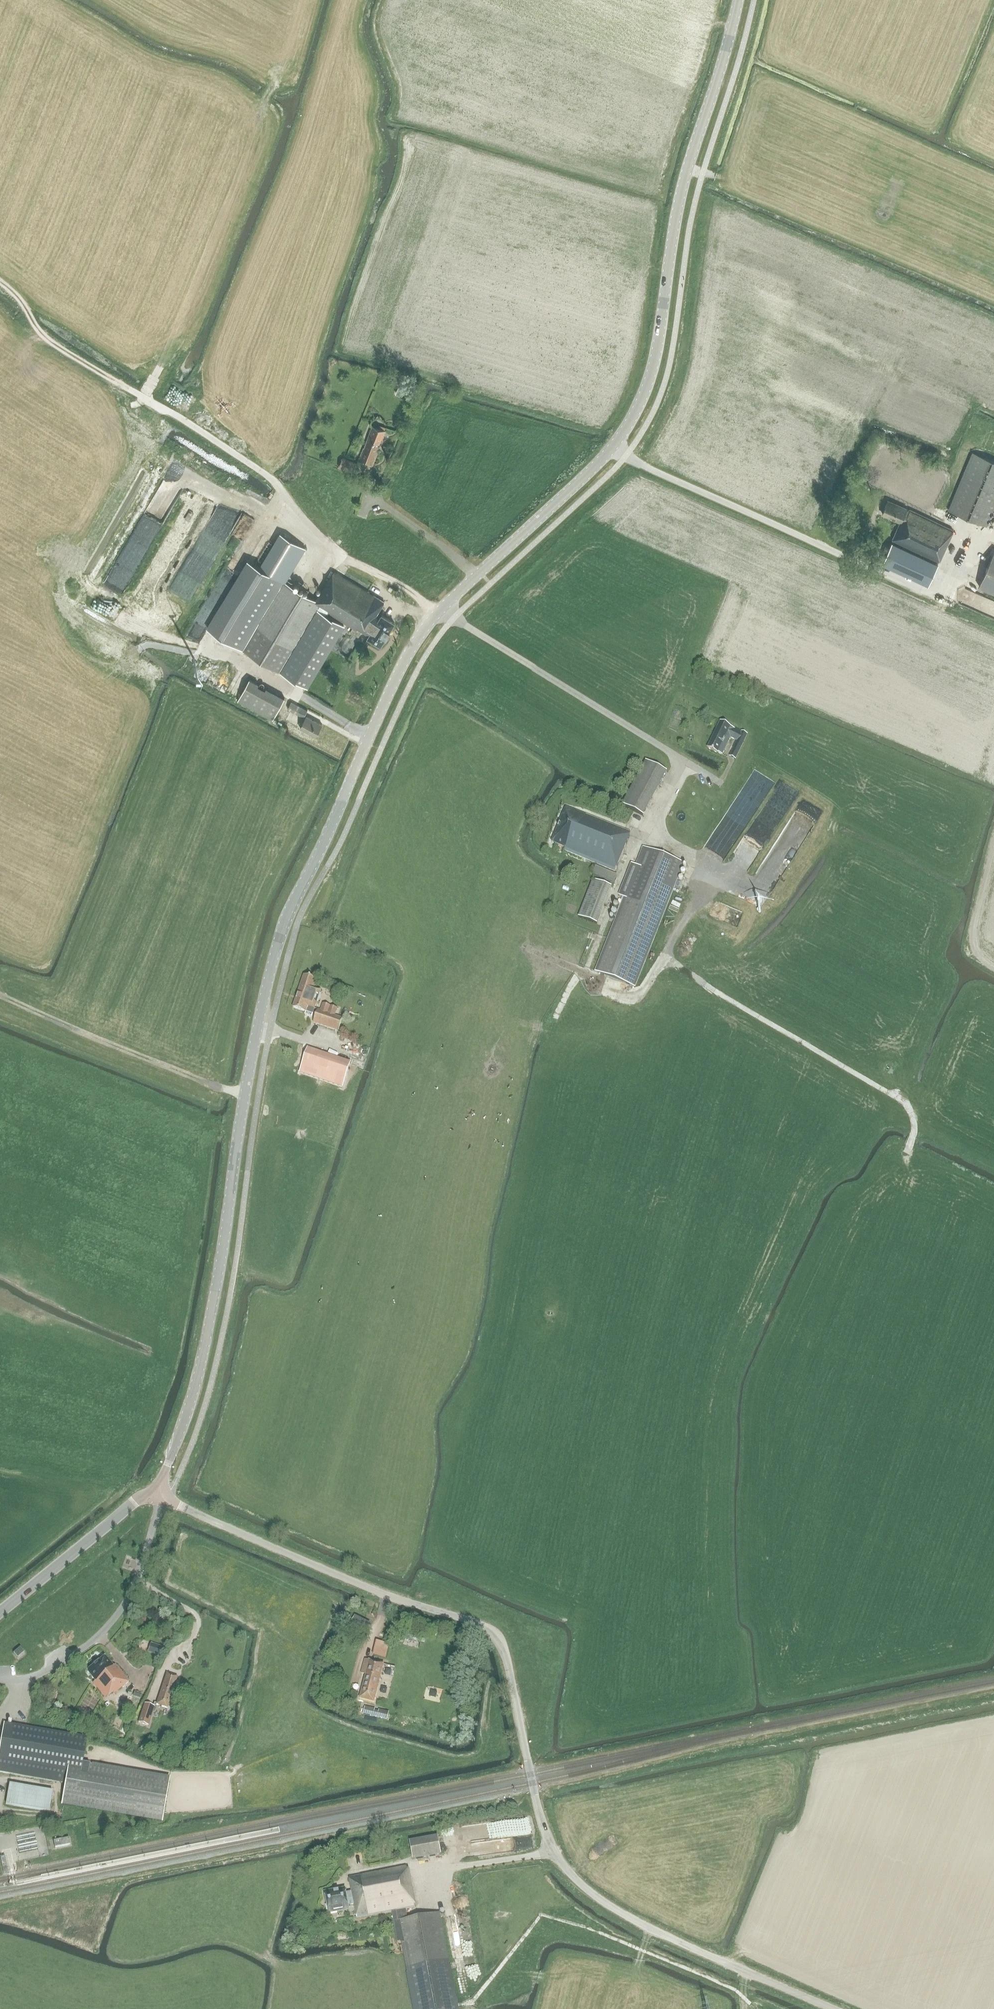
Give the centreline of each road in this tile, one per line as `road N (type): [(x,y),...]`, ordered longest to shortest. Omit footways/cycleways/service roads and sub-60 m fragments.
road 1 (tertiary): [(155,1490),(205,1342),(253,1053),(285,919),(424,629),(603,458),(637,410),(654,365),(682,190),(738,0)]
road 2 (tertiary): [(835,2008),(660,1932),(567,1869),(540,1812),(506,1660),(480,1625),(341,1577),(163,1497)]
road 3 (track): [(0,282),(52,343),(269,477),(349,561),(439,611)]
road 4 (track): [(664,959),(902,1100),(914,1126),(907,1152)]
road 5 (track): [(245,1094),(0,994)]
road 6 (unclassified): [(0,1679),(48,1669),(108,1625),(137,1580),(163,1497)]
road 7 (tertiary): [(0,1611),(155,1490)]
road 8 (track): [(699,860),(715,867),(653,978)]

